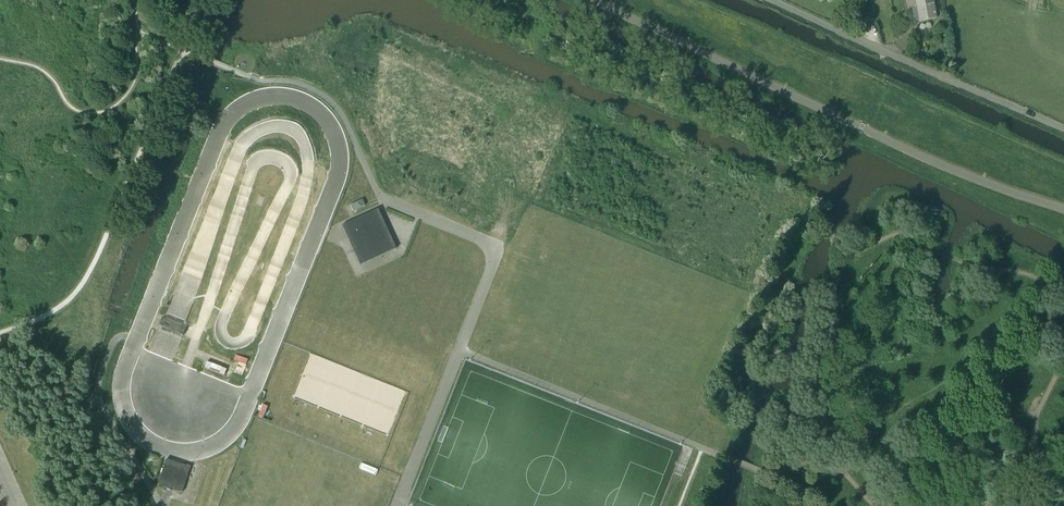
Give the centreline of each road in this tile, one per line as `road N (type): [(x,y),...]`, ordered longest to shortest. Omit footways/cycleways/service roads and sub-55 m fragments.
road 1 (unclassified): [(1063,130),(779,0)]

